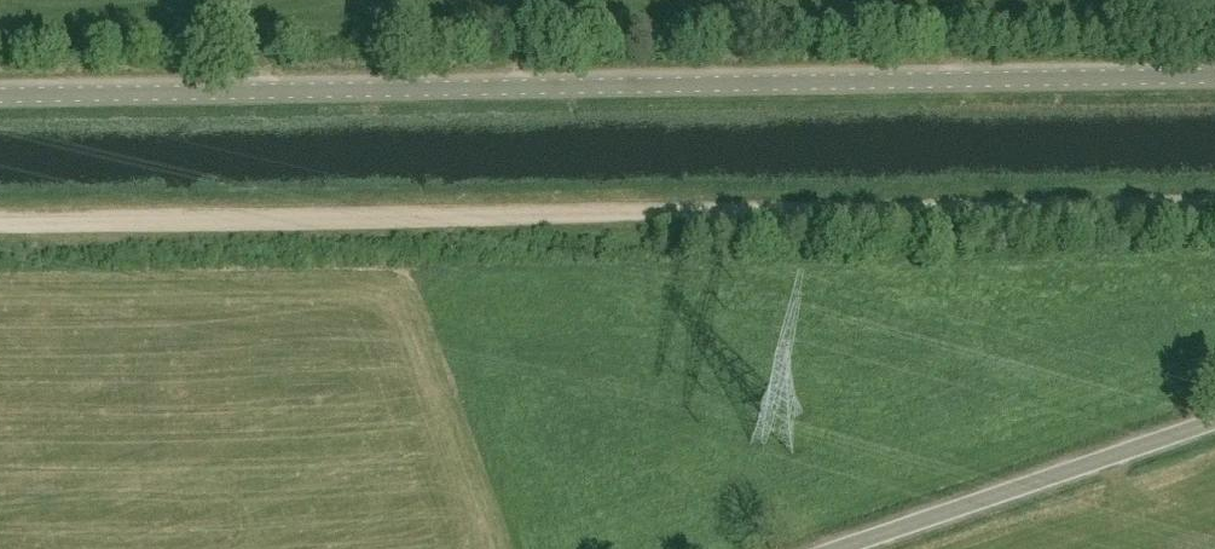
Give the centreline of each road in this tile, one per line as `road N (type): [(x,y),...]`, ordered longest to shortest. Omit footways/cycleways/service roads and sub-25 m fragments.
road 1 (tertiary): [(0,97),(1214,78)]
road 2 (track): [(0,222),(1214,204)]
road 3 (unclassified): [(853,548),(1214,424)]

